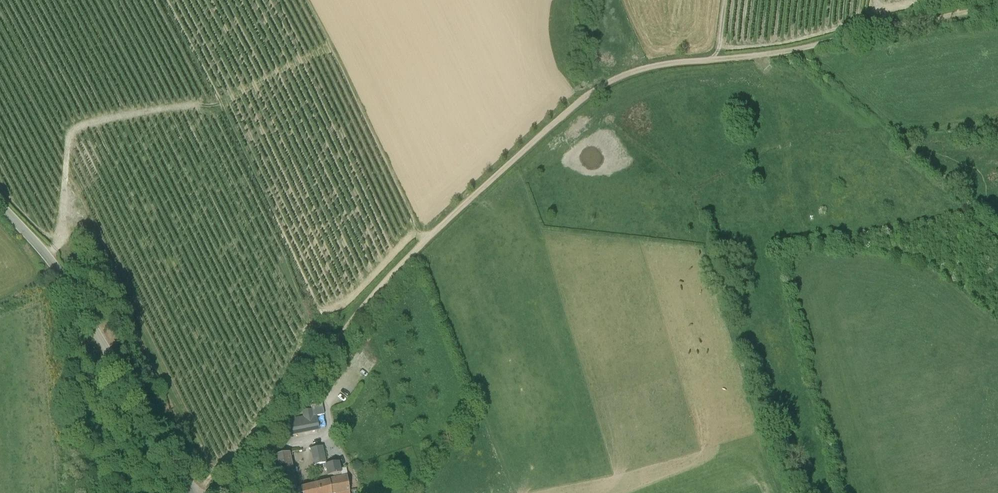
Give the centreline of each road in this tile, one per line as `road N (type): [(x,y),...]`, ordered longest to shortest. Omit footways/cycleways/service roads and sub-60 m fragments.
road 1 (track): [(254,458),(390,279),(590,94),(656,65),(861,34)]
road 2 (unclassified): [(191,492),(61,274),(0,204)]
road 3 (track): [(861,34),(997,6)]

